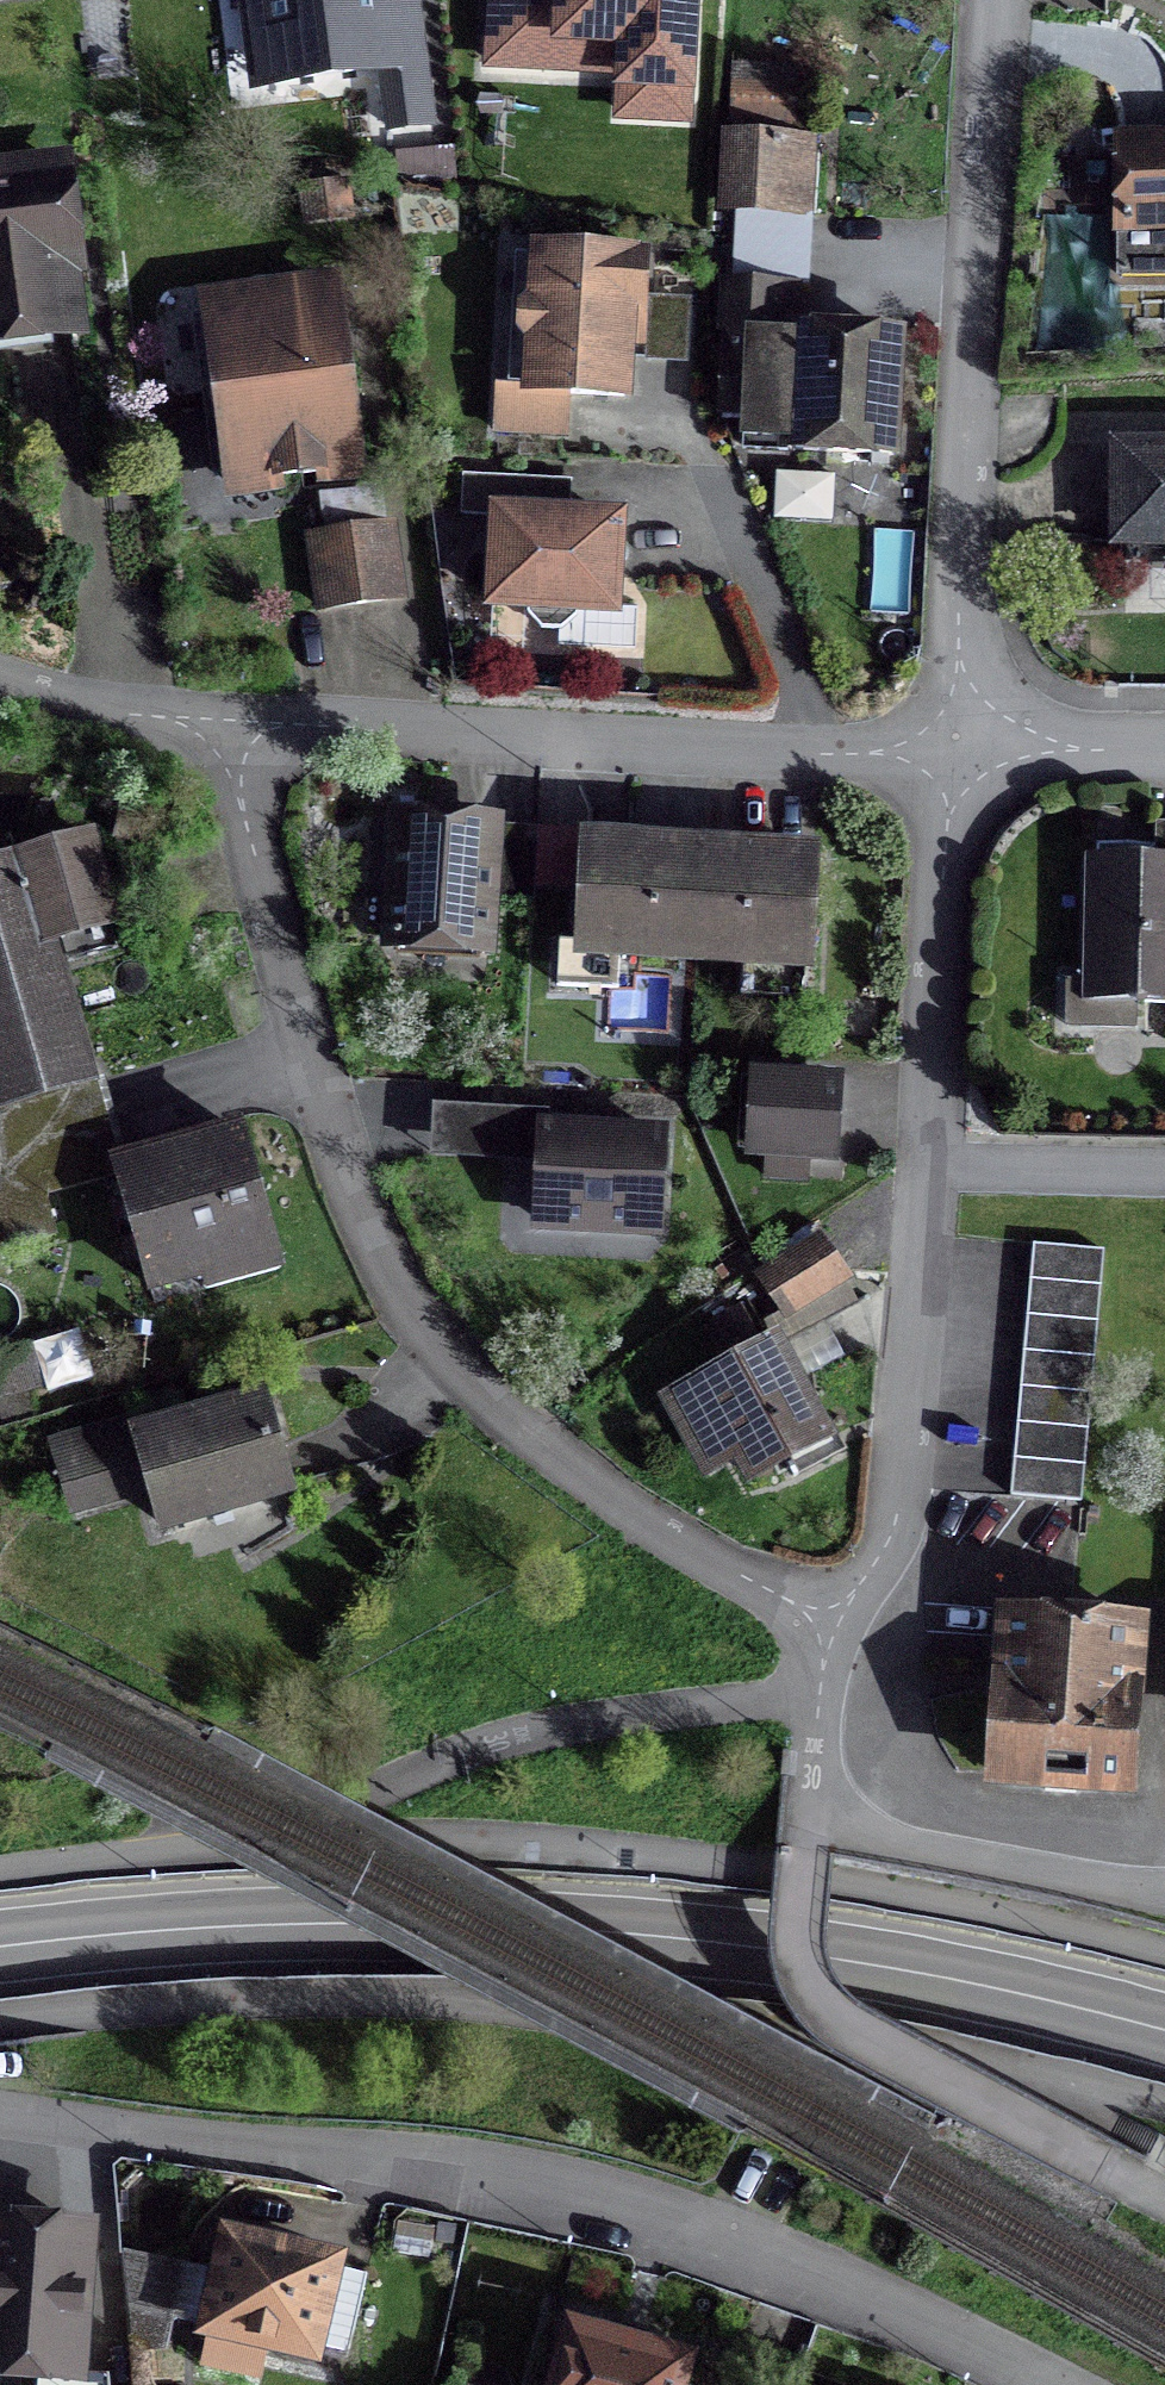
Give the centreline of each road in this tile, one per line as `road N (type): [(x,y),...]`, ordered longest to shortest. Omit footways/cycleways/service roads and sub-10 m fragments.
road 1 (secondary): [(1164,2033),(898,1964),(687,1936),(473,1925),(188,1930),(0,1947)]
road 2 (residential): [(215,724),(294,1026),(349,1194),(405,1320),(483,1405),(614,1507),(829,1628)]
road 3 (residential): [(1038,2384),(744,2241),(502,2174),(0,2110)]
road 4 (residential): [(829,1628),(885,1550),(902,1485),(951,749)]
road 5 (residential): [(951,749),(999,0)]
road 6 (residential): [(951,749),(215,724)]
road 7 (residential): [(829,1628),(812,1696),(818,1810),(860,1832),(1074,1883)]
road 8 (residential): [(951,749),(1164,748)]

